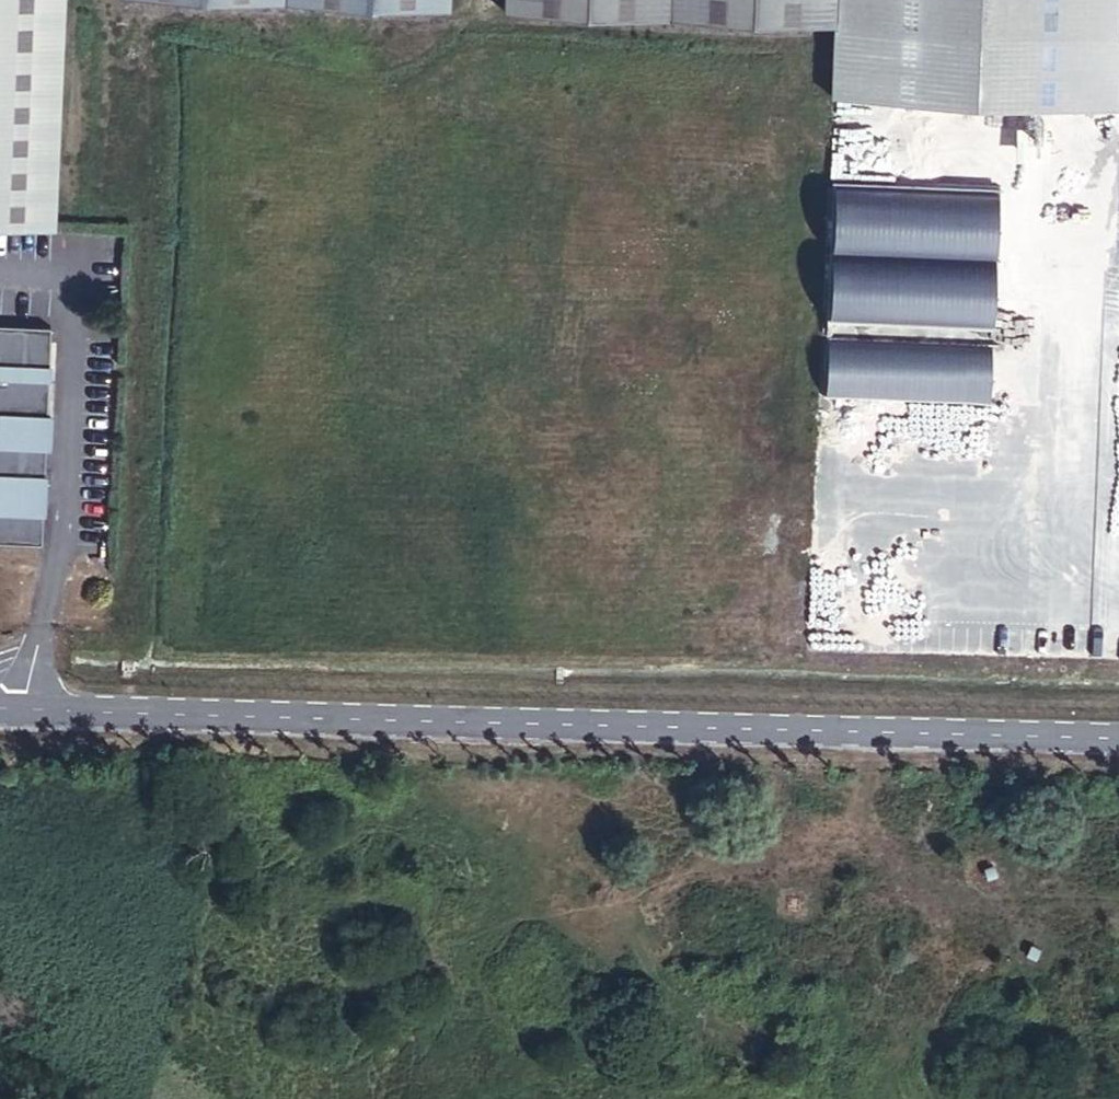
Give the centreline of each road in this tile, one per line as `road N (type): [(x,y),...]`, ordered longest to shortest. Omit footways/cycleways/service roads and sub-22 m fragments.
road 1 (unclassified): [(1118,735),(0,705)]

